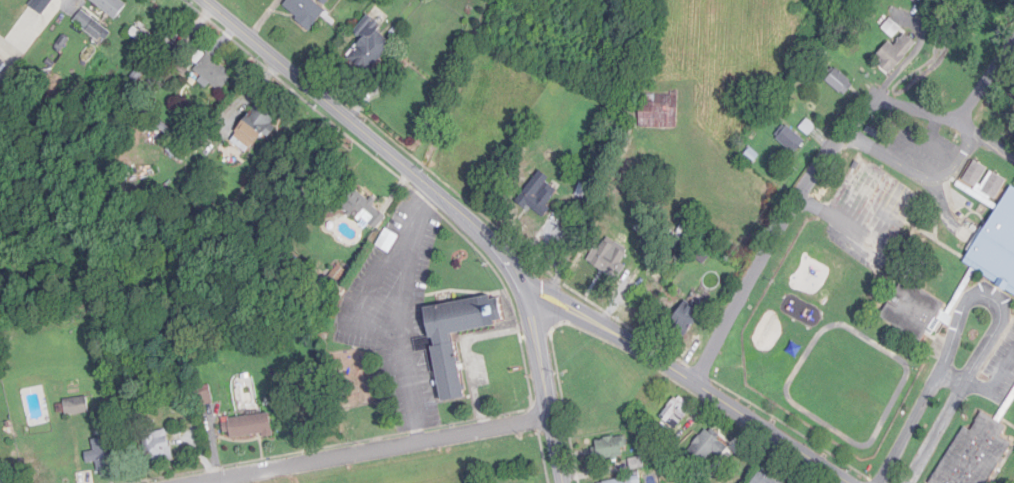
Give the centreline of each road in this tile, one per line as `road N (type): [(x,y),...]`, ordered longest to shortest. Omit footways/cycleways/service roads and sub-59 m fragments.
road 1 (tertiary): [(564,482),(528,291),(517,273),(458,212),(206,0)]
road 2 (residential): [(695,383),(817,169),(848,131),(871,112),(899,108),(965,125)]
road 3 (tertiary): [(854,482),(528,291)]
road 4 (residential): [(208,482),(553,419)]

